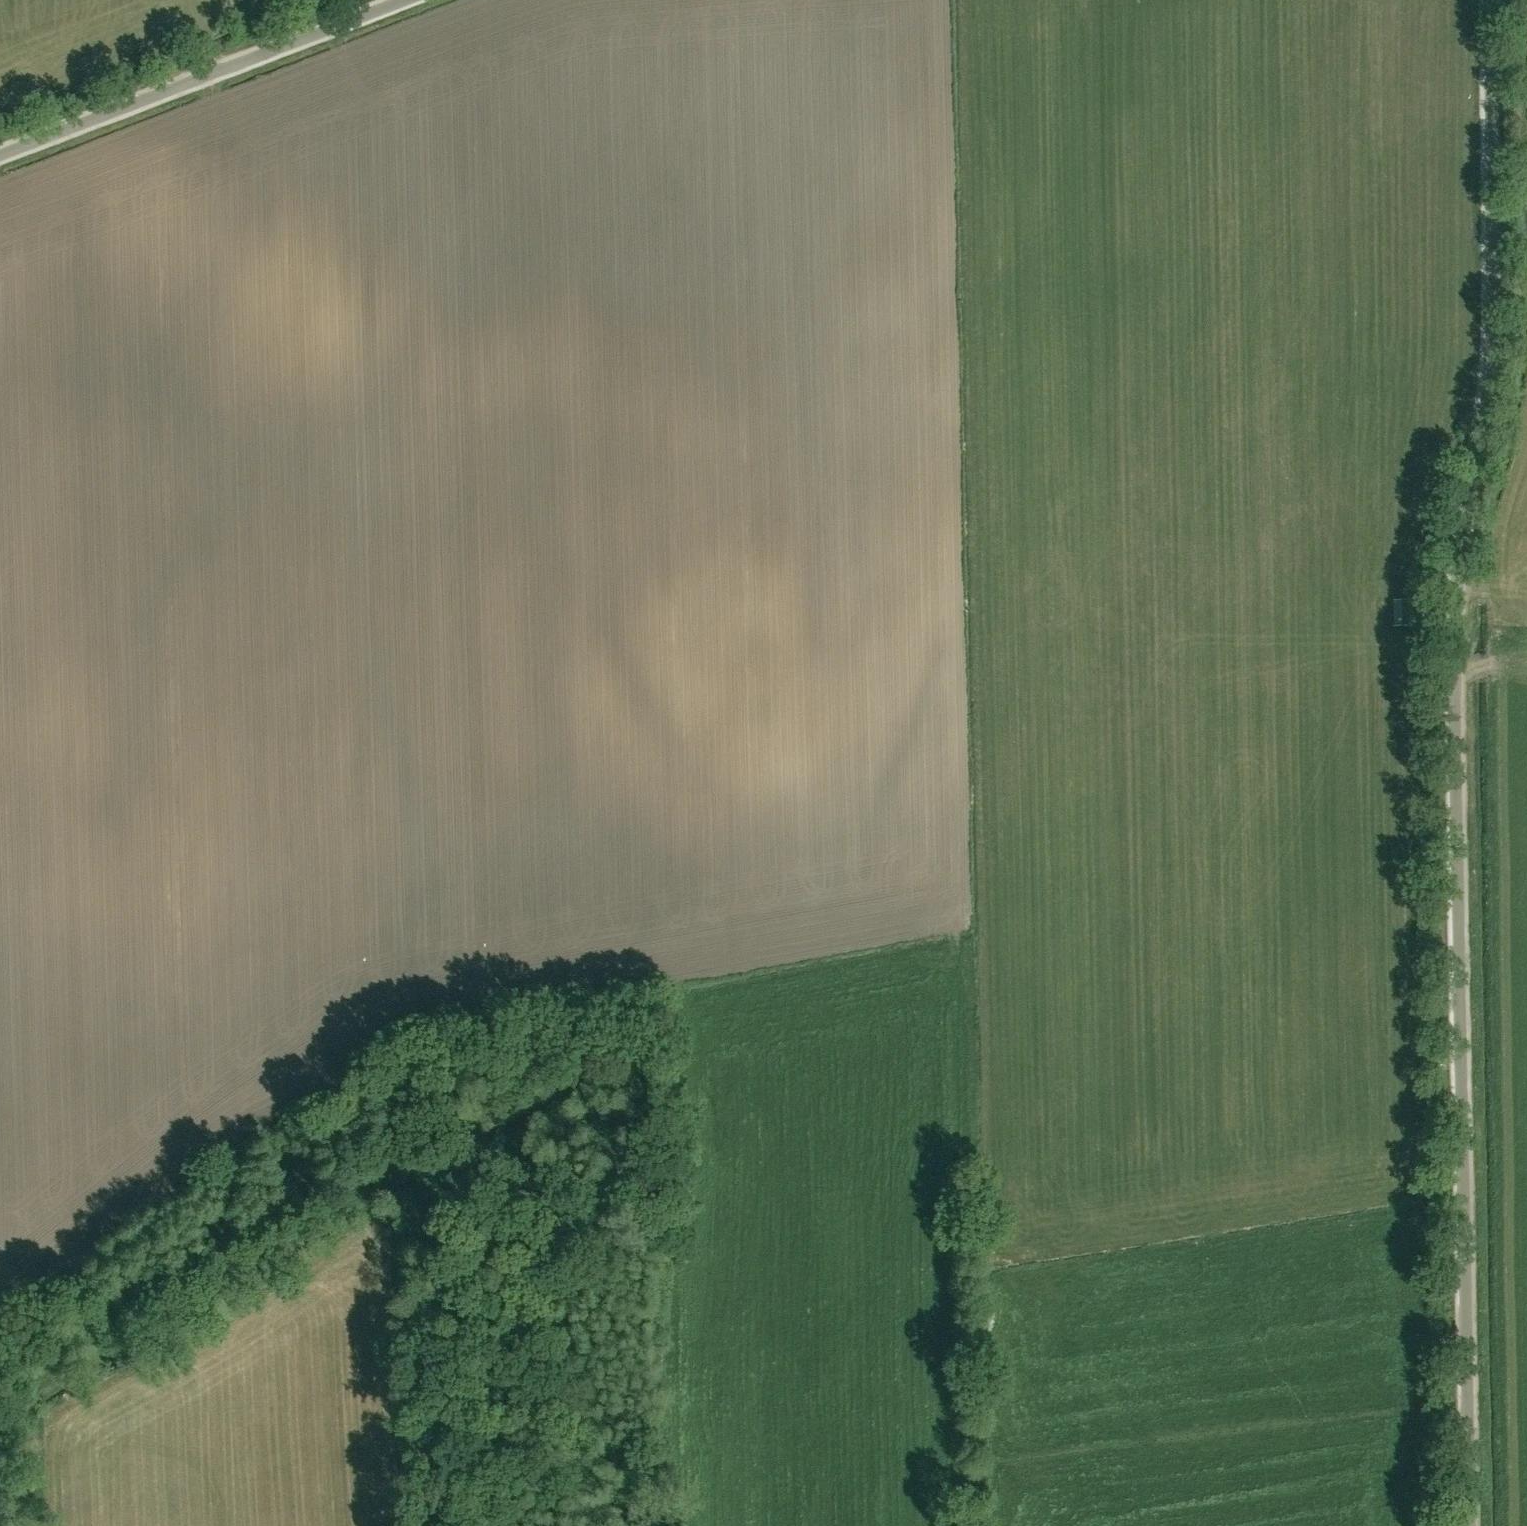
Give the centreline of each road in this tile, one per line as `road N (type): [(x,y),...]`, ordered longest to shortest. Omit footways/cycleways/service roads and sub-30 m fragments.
road 1 (unclassified): [(1471,1525),(1455,626),(1493,333),(1492,0)]
road 2 (unclassified): [(0,159),(417,0)]

